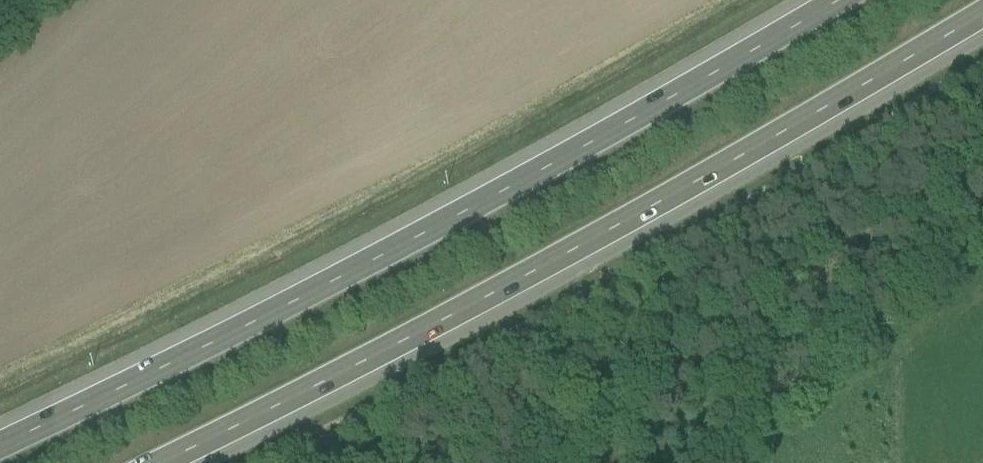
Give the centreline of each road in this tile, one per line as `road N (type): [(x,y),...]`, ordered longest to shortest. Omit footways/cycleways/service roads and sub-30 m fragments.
road 1 (trunk): [(838,0),(242,332),(0,445)]
road 2 (trunk): [(164,462),(548,267),(982,16)]

